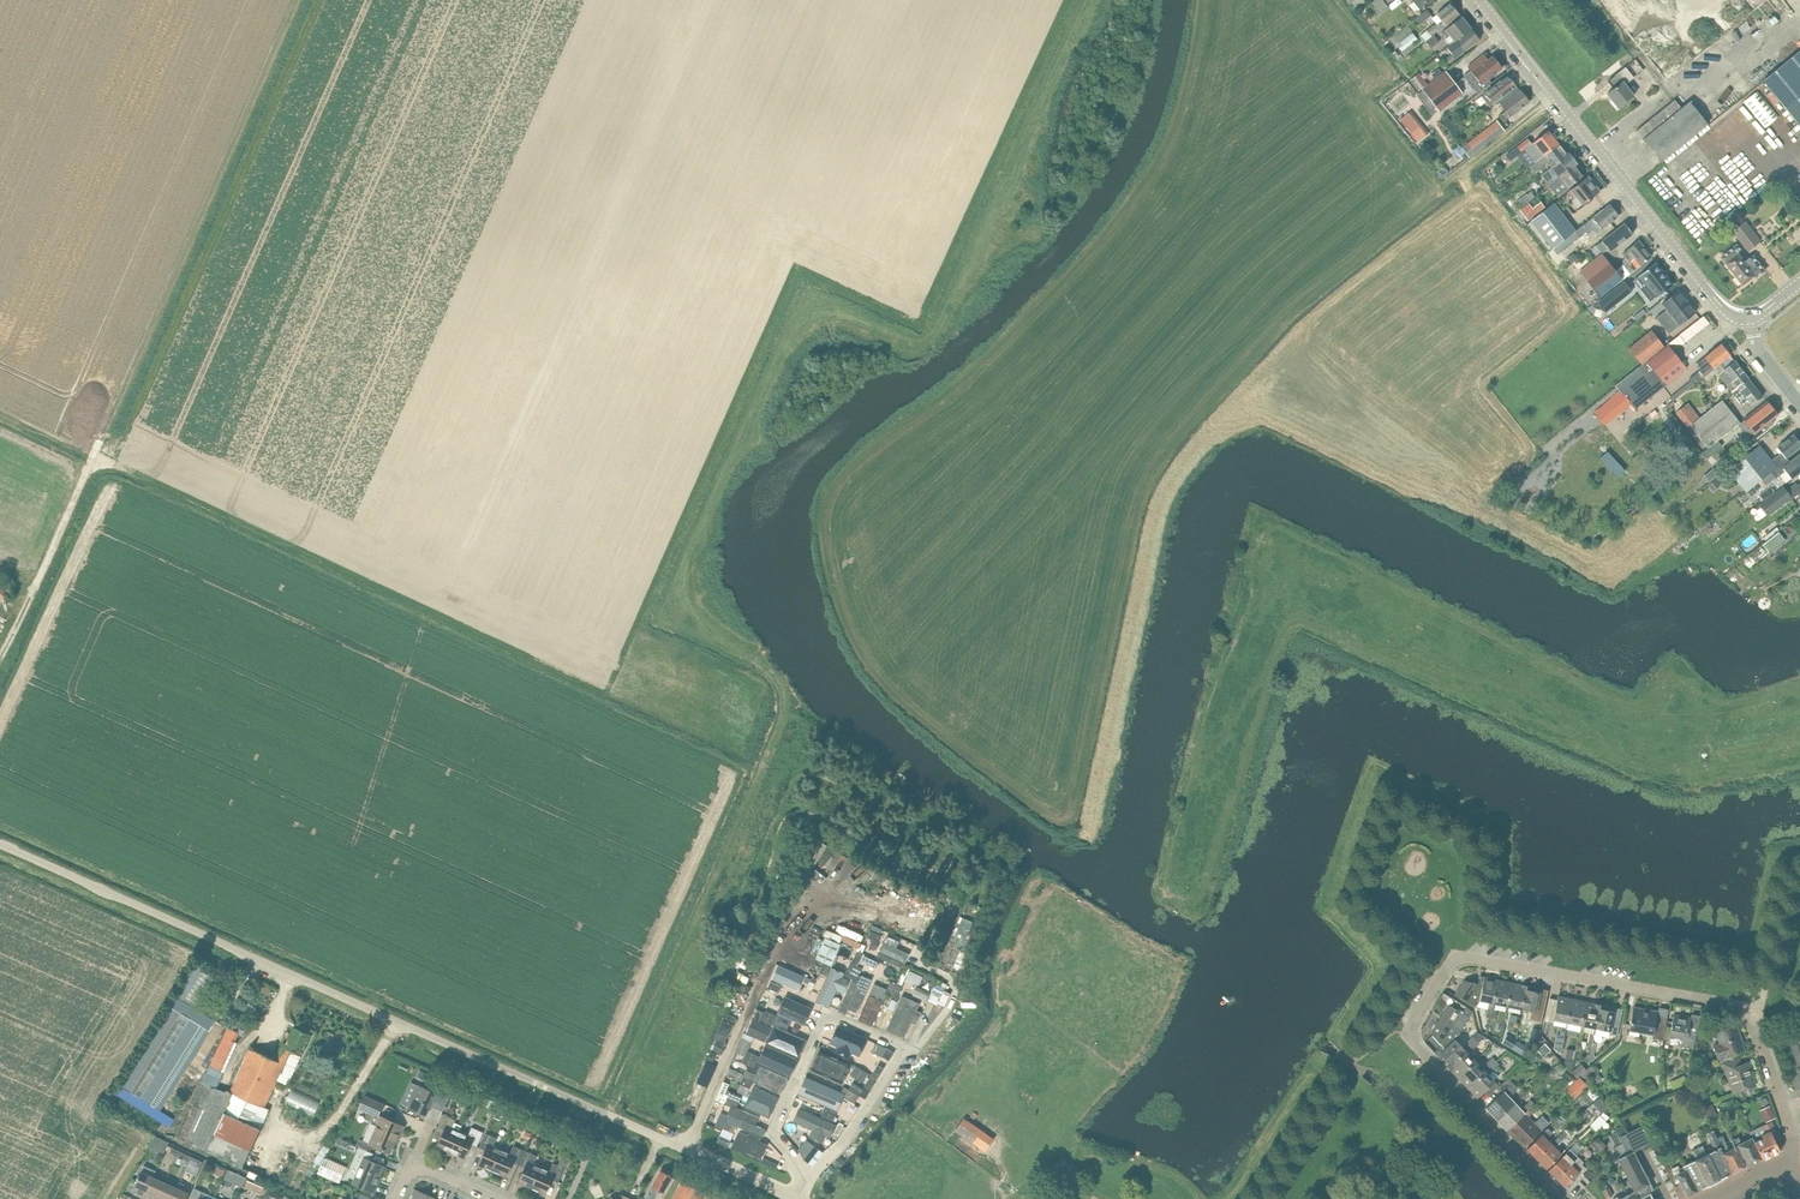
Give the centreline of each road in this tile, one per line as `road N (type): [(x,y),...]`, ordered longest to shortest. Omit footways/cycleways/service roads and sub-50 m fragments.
road 1 (unclassified): [(685,1148),(0,846)]
road 2 (residential): [(1790,1159),(1795,1145),(1749,1011),(1454,956)]
road 3 (tertiary): [(1748,318),(1728,313),(1477,0)]
road 4 (residential): [(1567,1198),(1412,1041),(1410,1025),(1454,956)]
road 5 (unclassified): [(805,1179),(771,1129),(824,1012),(905,1047)]
road 6 (unclassified): [(769,965),(685,1148)]
road 7 (unclassified): [(905,1047),(844,1139),(805,1179)]
road 8 (residential): [(497,1198),(416,1167),(396,1198)]

